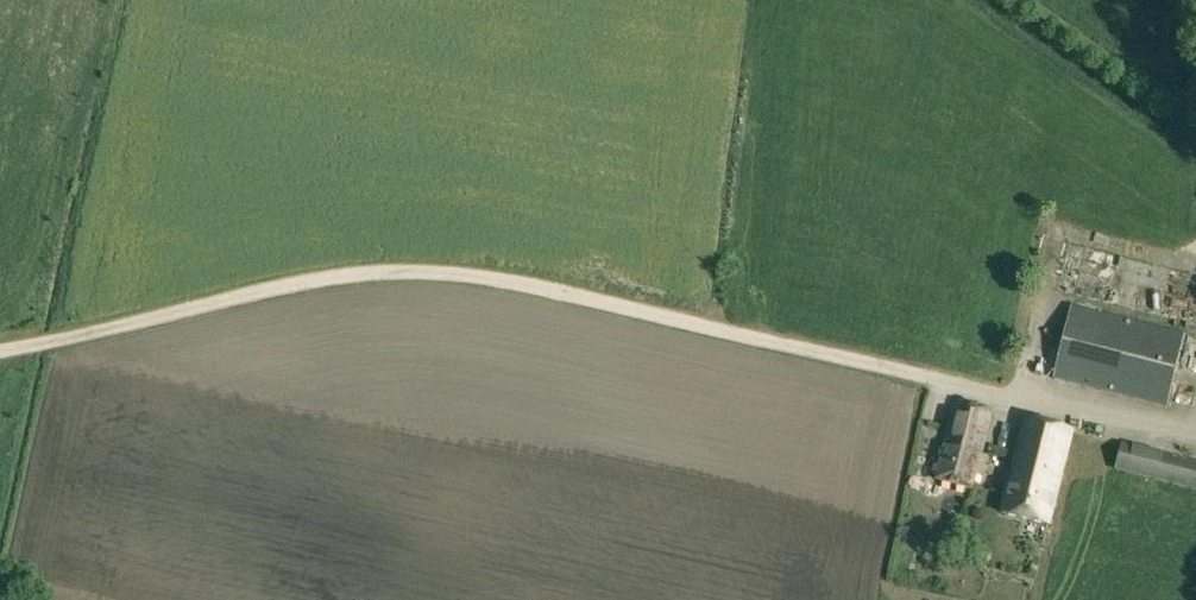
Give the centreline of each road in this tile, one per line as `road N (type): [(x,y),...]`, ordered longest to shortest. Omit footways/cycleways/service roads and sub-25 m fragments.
road 1 (track): [(0,350),(301,282),(430,271),(490,277),(1195,437)]
road 2 (track): [(1018,399),(1062,229),(1195,258)]
road 3 (track): [(1195,123),(1014,0)]

